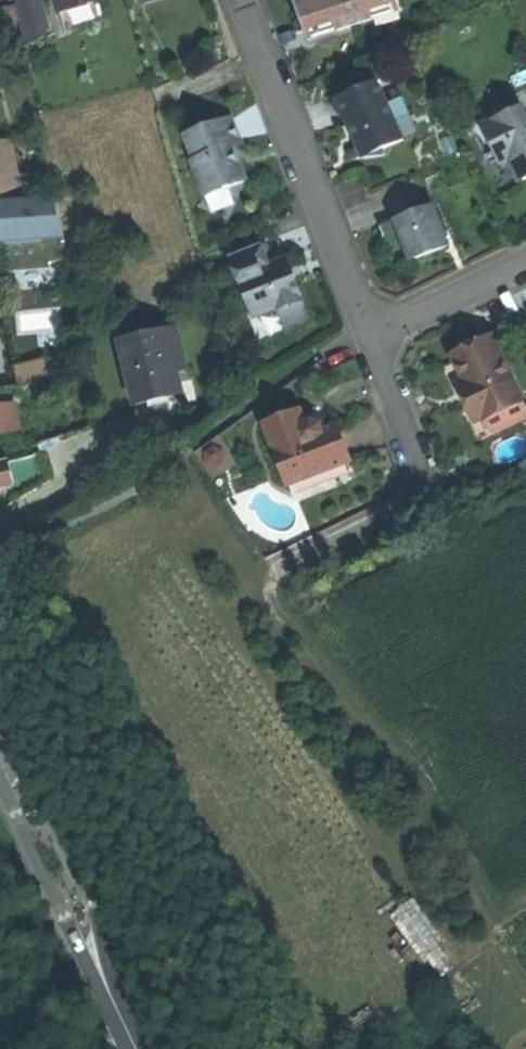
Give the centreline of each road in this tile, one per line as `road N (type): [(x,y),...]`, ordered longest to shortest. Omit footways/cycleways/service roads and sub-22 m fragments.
road 1 (track): [(525,988),(466,863),(271,598),(282,570)]
road 2 (residential): [(236,0),(370,335)]
road 3 (residential): [(370,335),(417,457),(418,496),(409,508),(282,570)]
road 4 (secondary): [(107,986),(99,920),(45,803),(0,747)]
road 5 (secondary): [(0,781),(57,916),(107,986)]
road 6 (residential): [(370,335),(525,262)]

